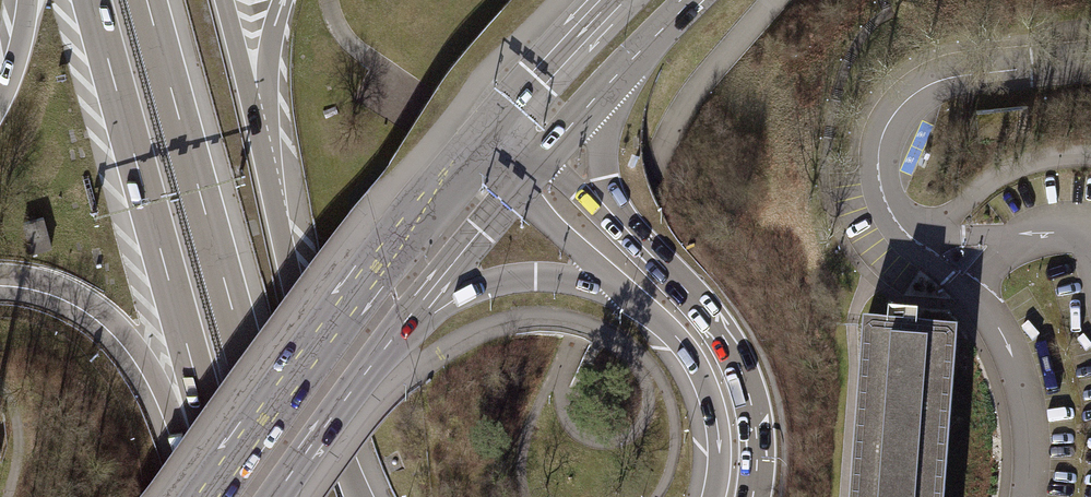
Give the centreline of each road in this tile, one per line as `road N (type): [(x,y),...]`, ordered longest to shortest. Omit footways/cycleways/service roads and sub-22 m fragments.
road 1 (motorway): [(285,496),(149,0)]
road 2 (motorway): [(90,0),(209,444)]
road 3 (primary): [(486,136),(385,255),(216,496)]
road 4 (residential): [(915,244),(888,215),(877,173),(891,115),(918,89),(951,80),(1090,64)]
road 5 (motorway): [(753,496),(756,436),(737,361),(698,303),(606,207)]
road 6 (motorway): [(361,496),(268,178)]
road 7 (motorway): [(0,279),(56,289),(106,318),(209,444)]
road 8 (motorway): [(625,294),(680,347),(699,379),(716,452),(711,496)]
road 9 (primary): [(277,496),(417,310)]
road 10 (motorway): [(417,310),(537,277),(625,294)]
road 11 (primary): [(612,0),(486,136)]
road 12 (motorway): [(268,178),(224,0)]
road 13 (motorway): [(268,178),(269,60),(284,0)]
road 14 (primary): [(417,310),(515,188)]
road 15 (motorway): [(515,188),(625,294)]
road 16 (primary): [(603,89),(694,0)]

